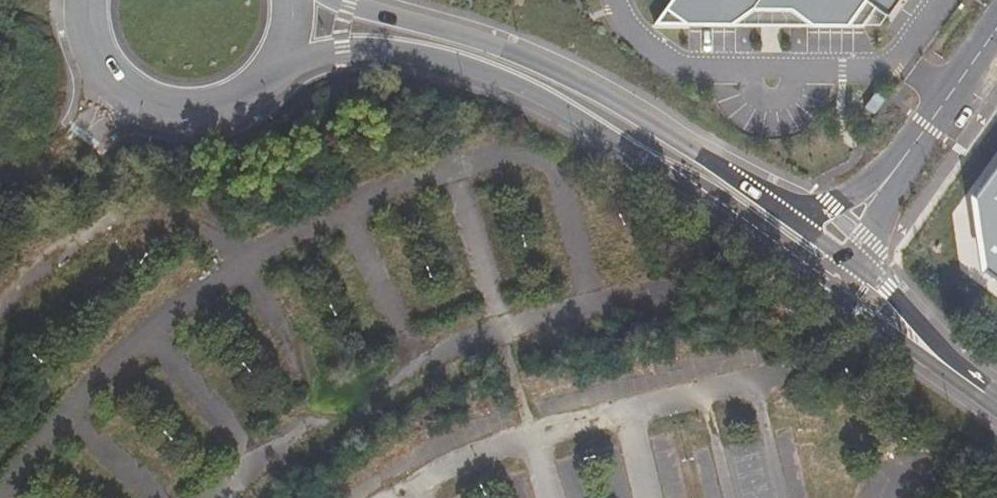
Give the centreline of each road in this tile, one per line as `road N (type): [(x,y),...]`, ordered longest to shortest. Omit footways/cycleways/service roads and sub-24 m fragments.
road 1 (tertiary): [(271,67),(397,50),(521,86),(819,276)]
road 2 (tertiary): [(836,250),(574,78),(347,0)]
road 3 (unclassified): [(996,31),(836,250)]
road 4 (tertiary): [(88,4),(104,61),(153,100),(218,103),(271,67)]
road 5 (tertiary): [(866,296),(996,395)]

